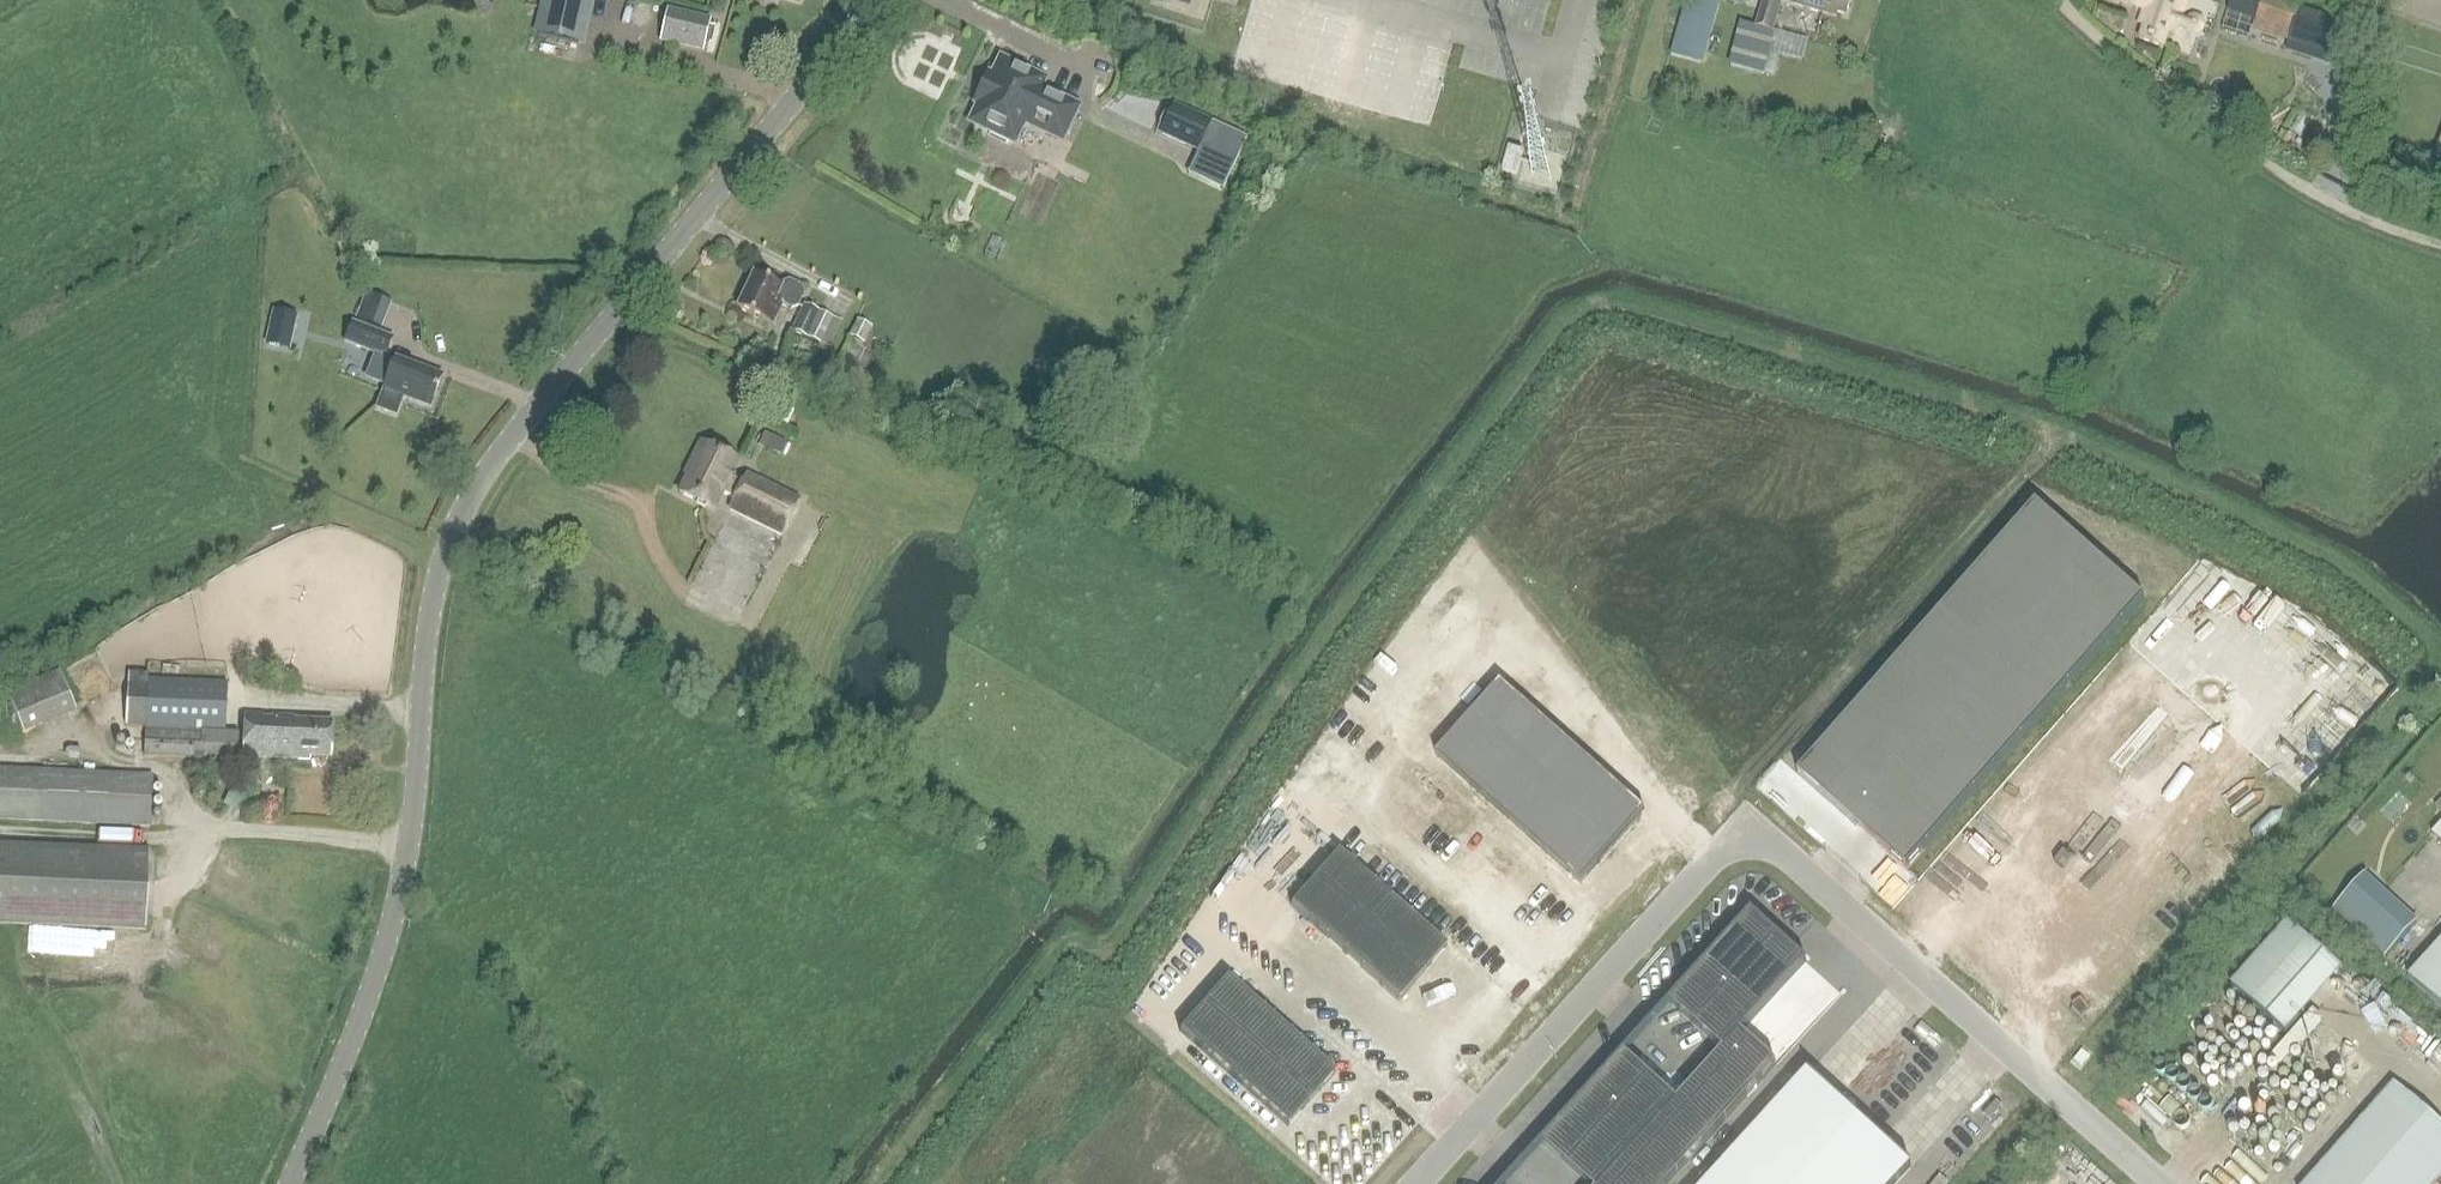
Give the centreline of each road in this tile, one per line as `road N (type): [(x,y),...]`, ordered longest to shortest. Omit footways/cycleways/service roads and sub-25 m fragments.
road 1 (tertiary): [(289,1183),(387,940),(413,819),(428,625),(461,513),(515,430),(872,0)]
road 2 (unclassified): [(1418,1183),(1744,827),(2160,1183)]
road 3 (track): [(2056,0),(2183,108),(2292,181),(2440,244)]

